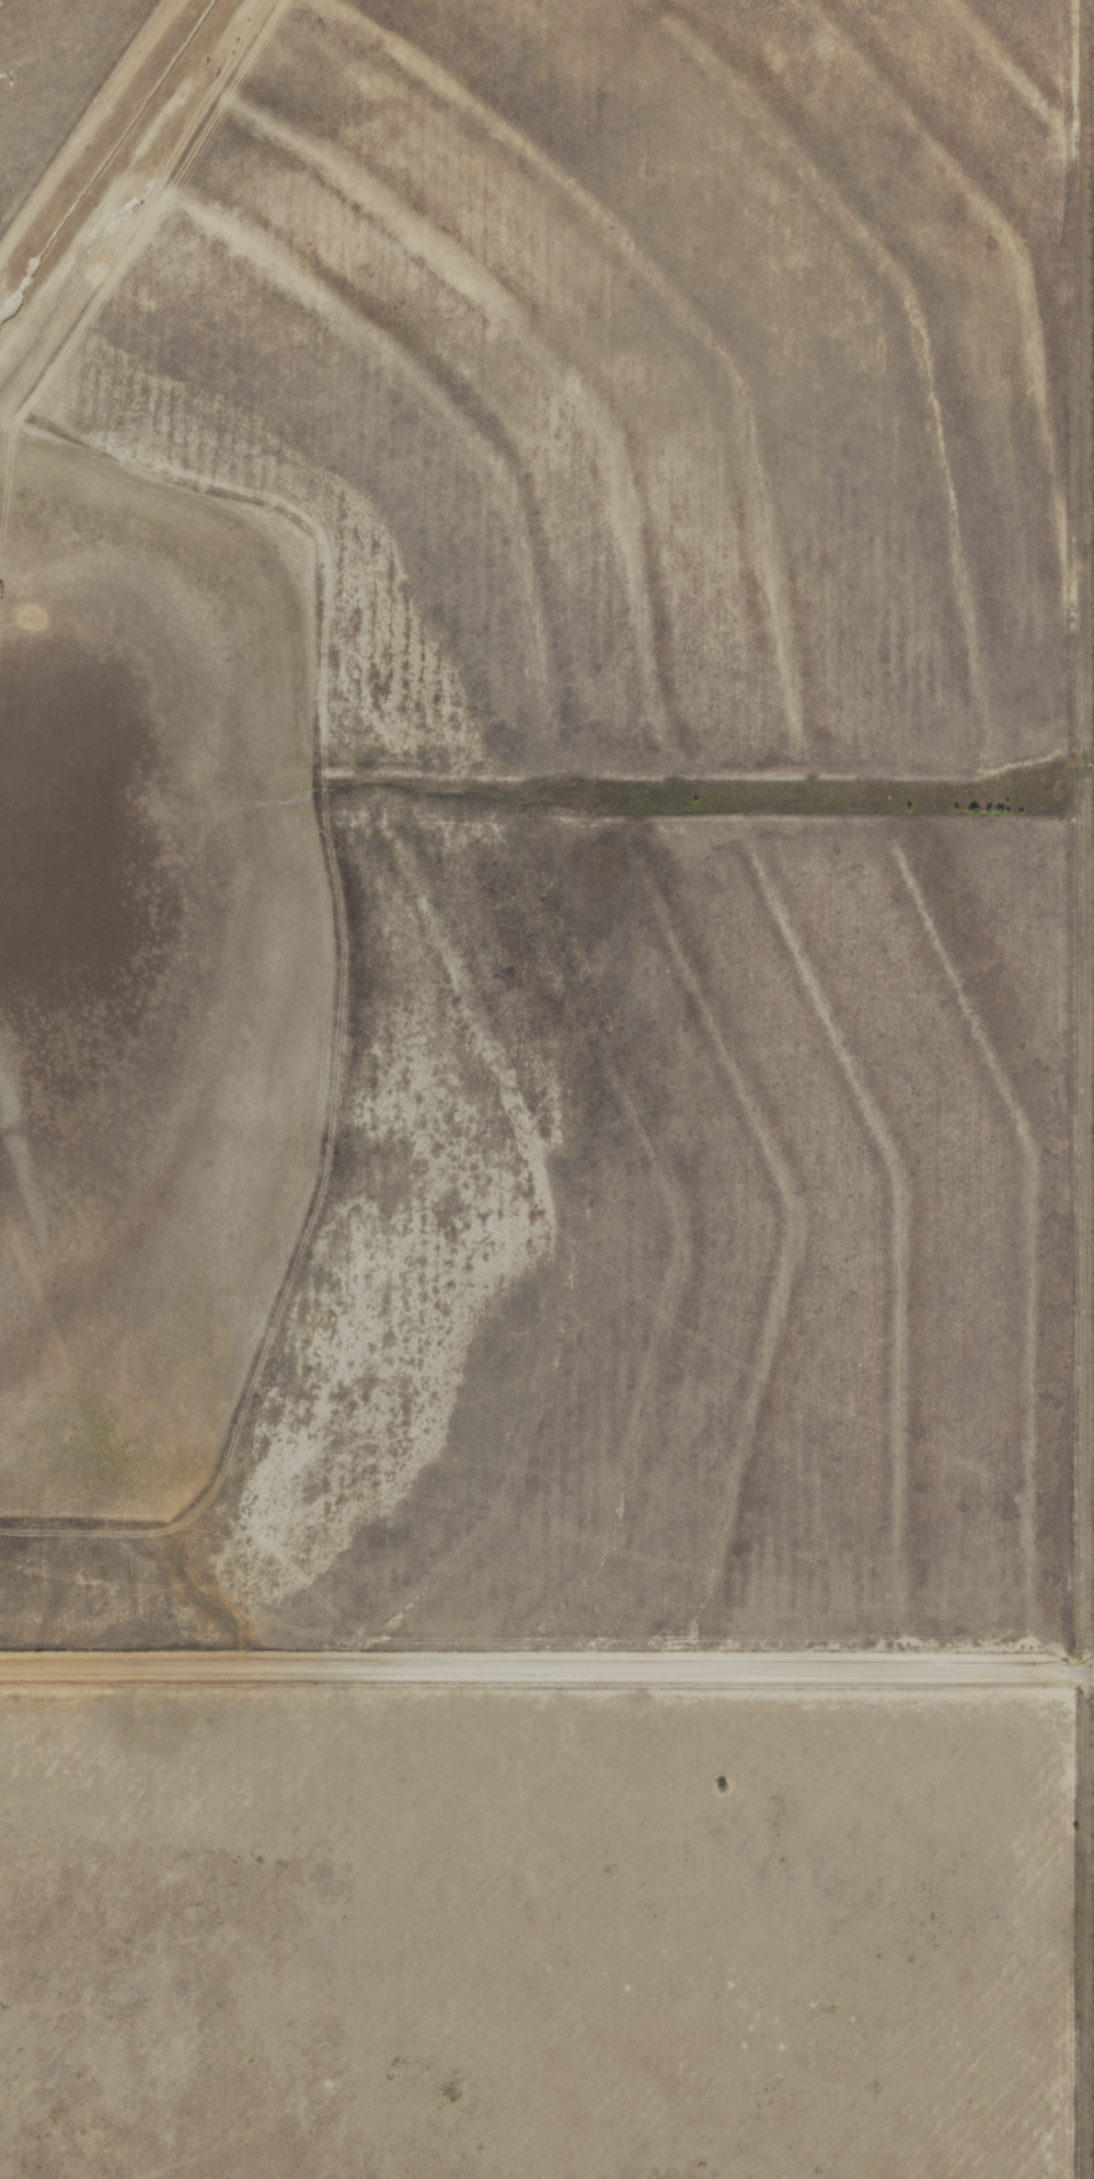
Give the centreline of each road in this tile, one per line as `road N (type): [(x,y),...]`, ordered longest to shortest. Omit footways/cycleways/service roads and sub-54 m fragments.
road 1 (residential): [(1093,1687),(0,1681)]

